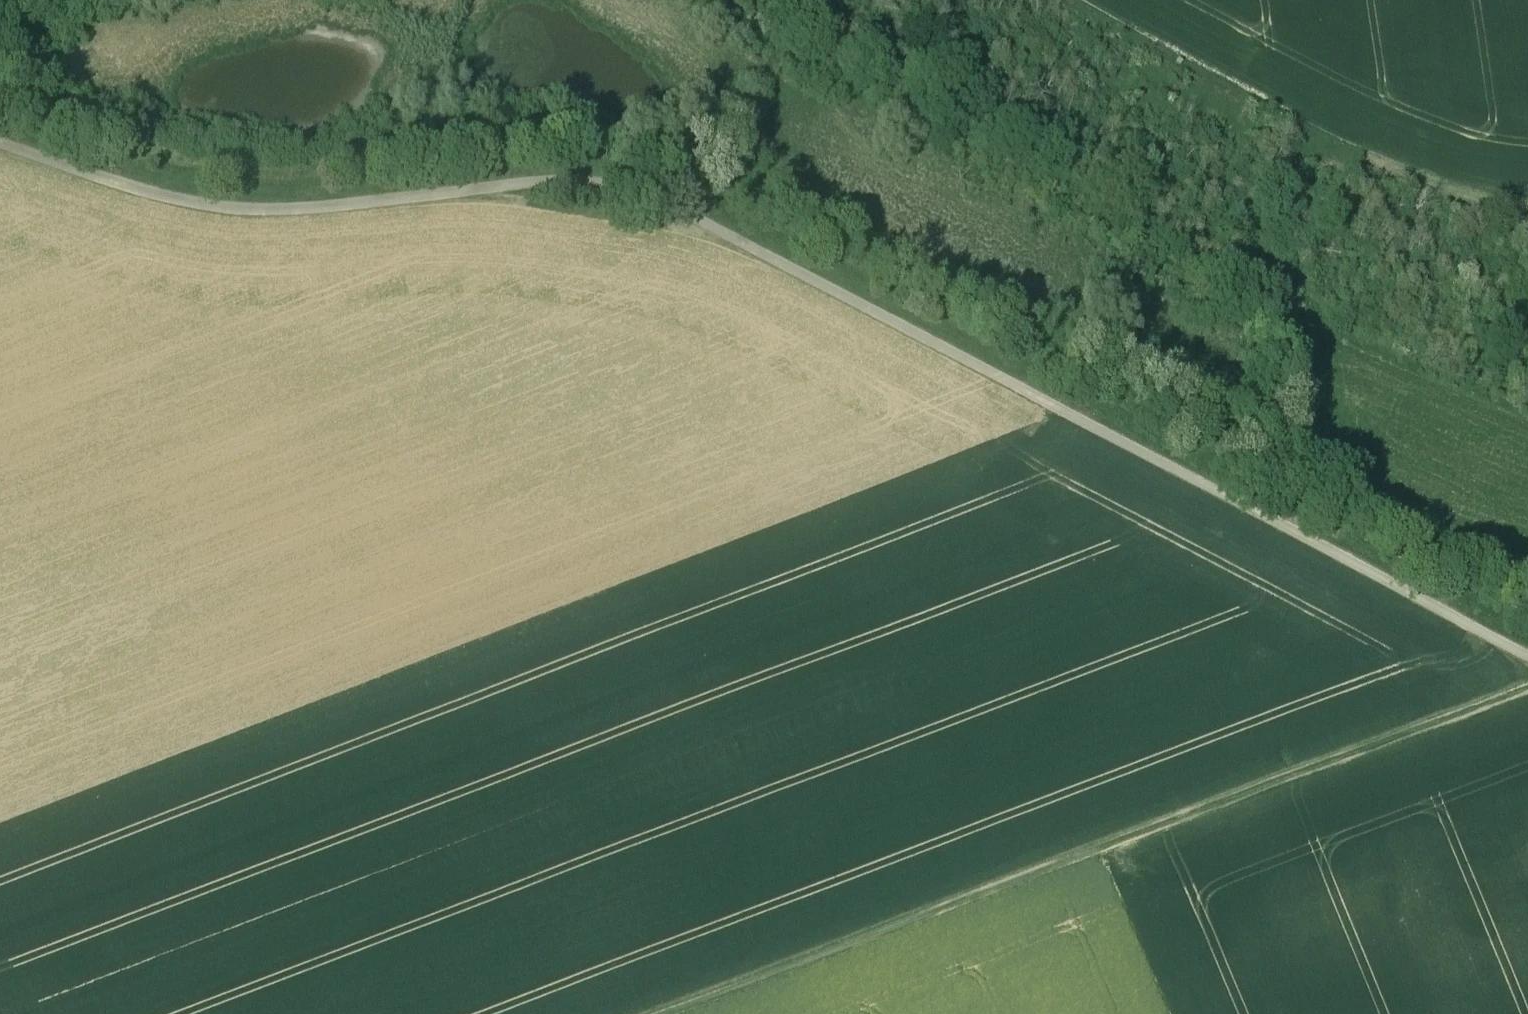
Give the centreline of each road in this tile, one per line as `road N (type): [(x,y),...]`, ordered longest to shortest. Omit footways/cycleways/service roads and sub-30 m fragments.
road 1 (track): [(0,145),(160,195),(240,211),(576,187),(626,192),(1527,651)]
road 2 (track): [(1527,683),(664,1013)]

